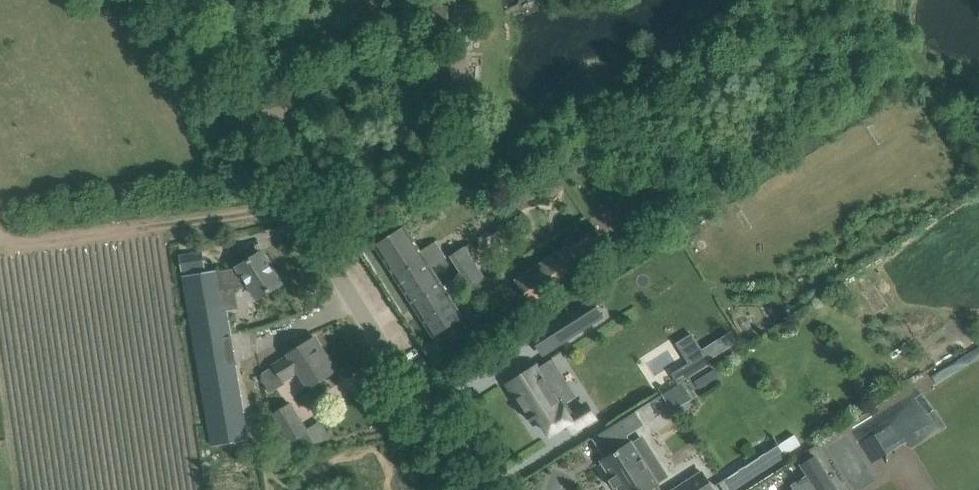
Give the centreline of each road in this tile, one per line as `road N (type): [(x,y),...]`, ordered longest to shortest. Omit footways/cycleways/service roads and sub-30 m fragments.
road 1 (tertiary): [(471,489),(162,0)]

